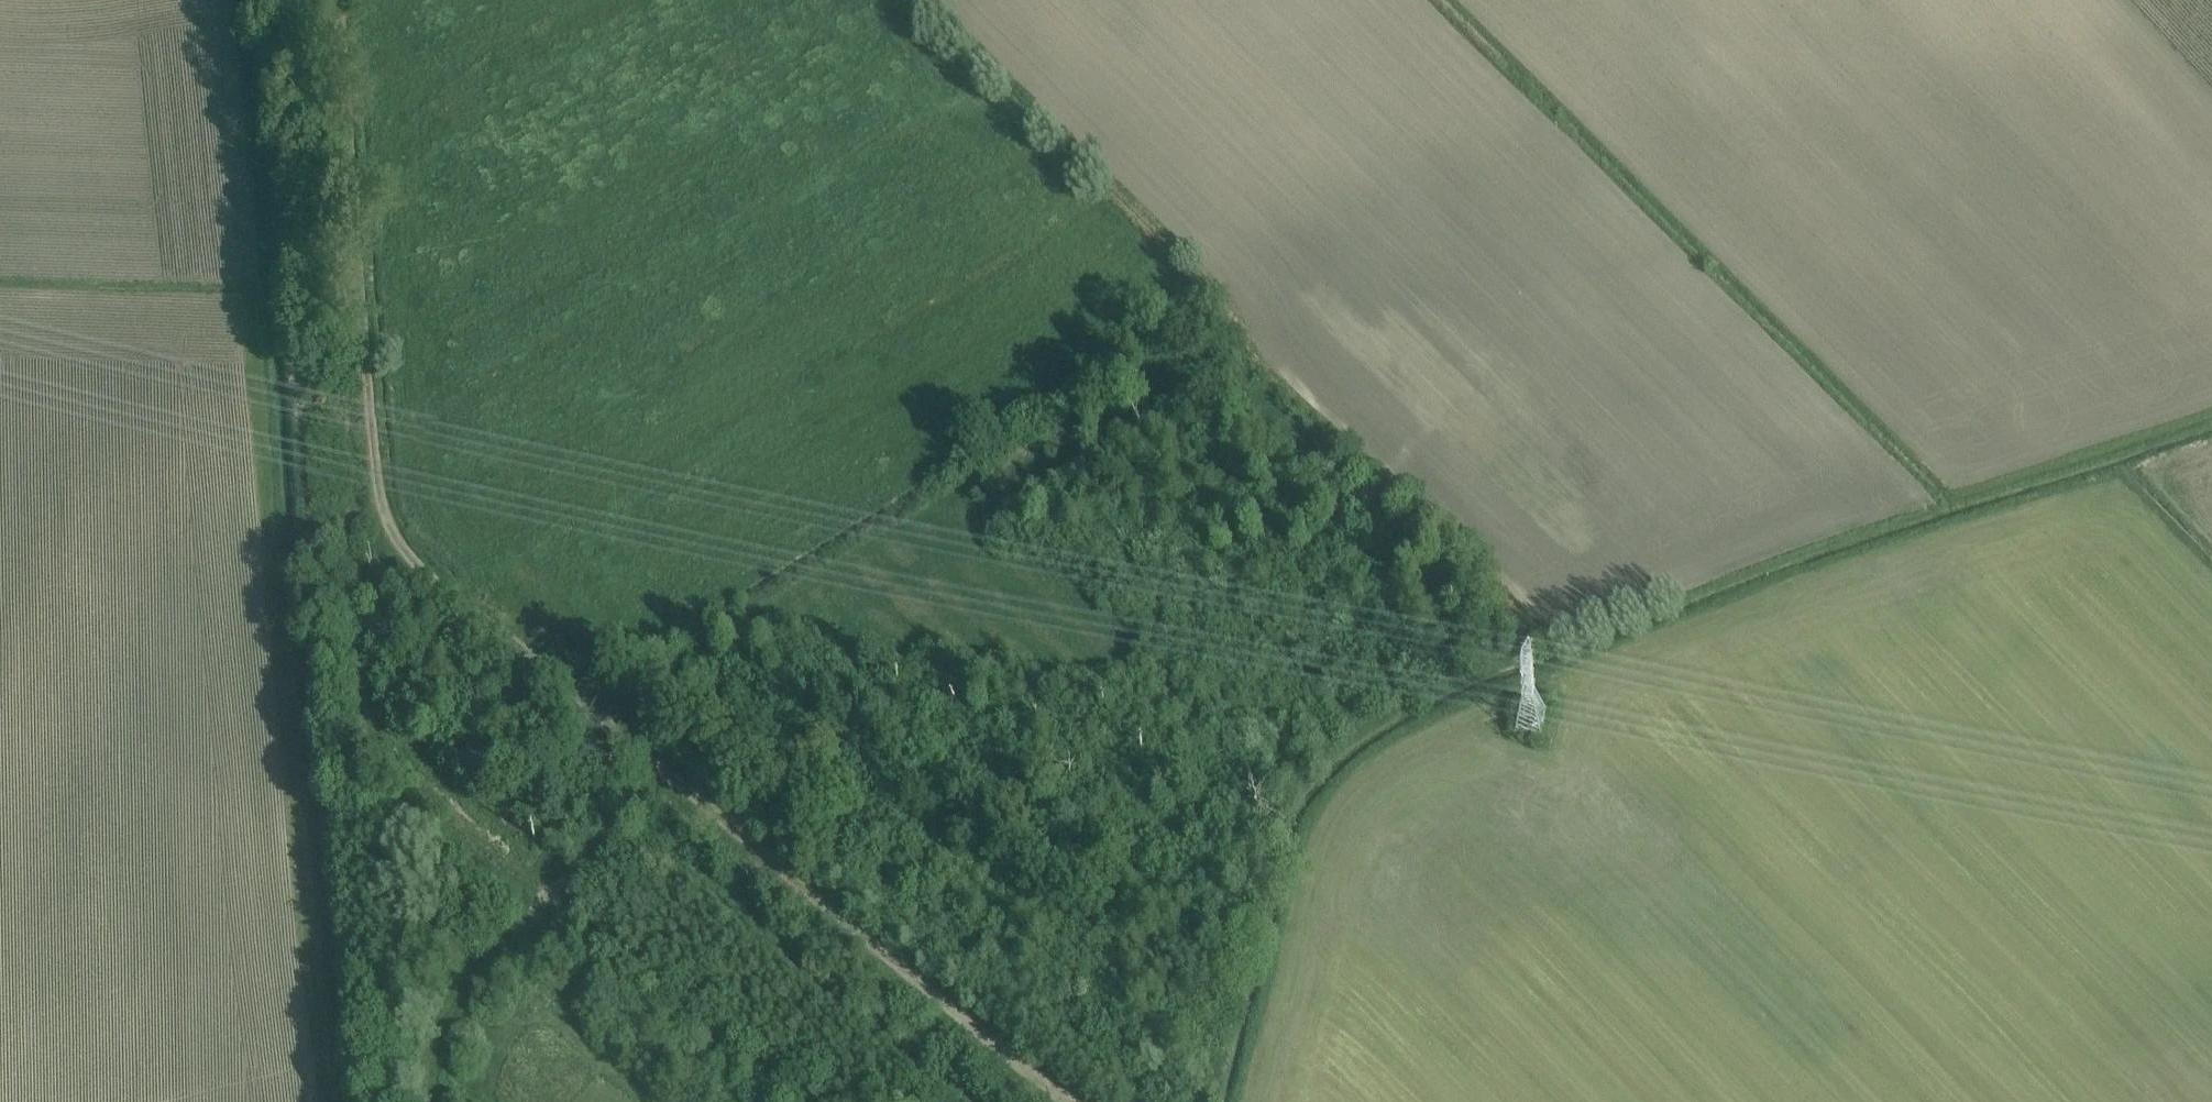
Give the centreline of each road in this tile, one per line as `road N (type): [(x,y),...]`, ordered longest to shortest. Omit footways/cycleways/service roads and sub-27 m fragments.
road 1 (track): [(339,0),(377,477),(390,527),(408,555),(639,752),(1086,1101)]

